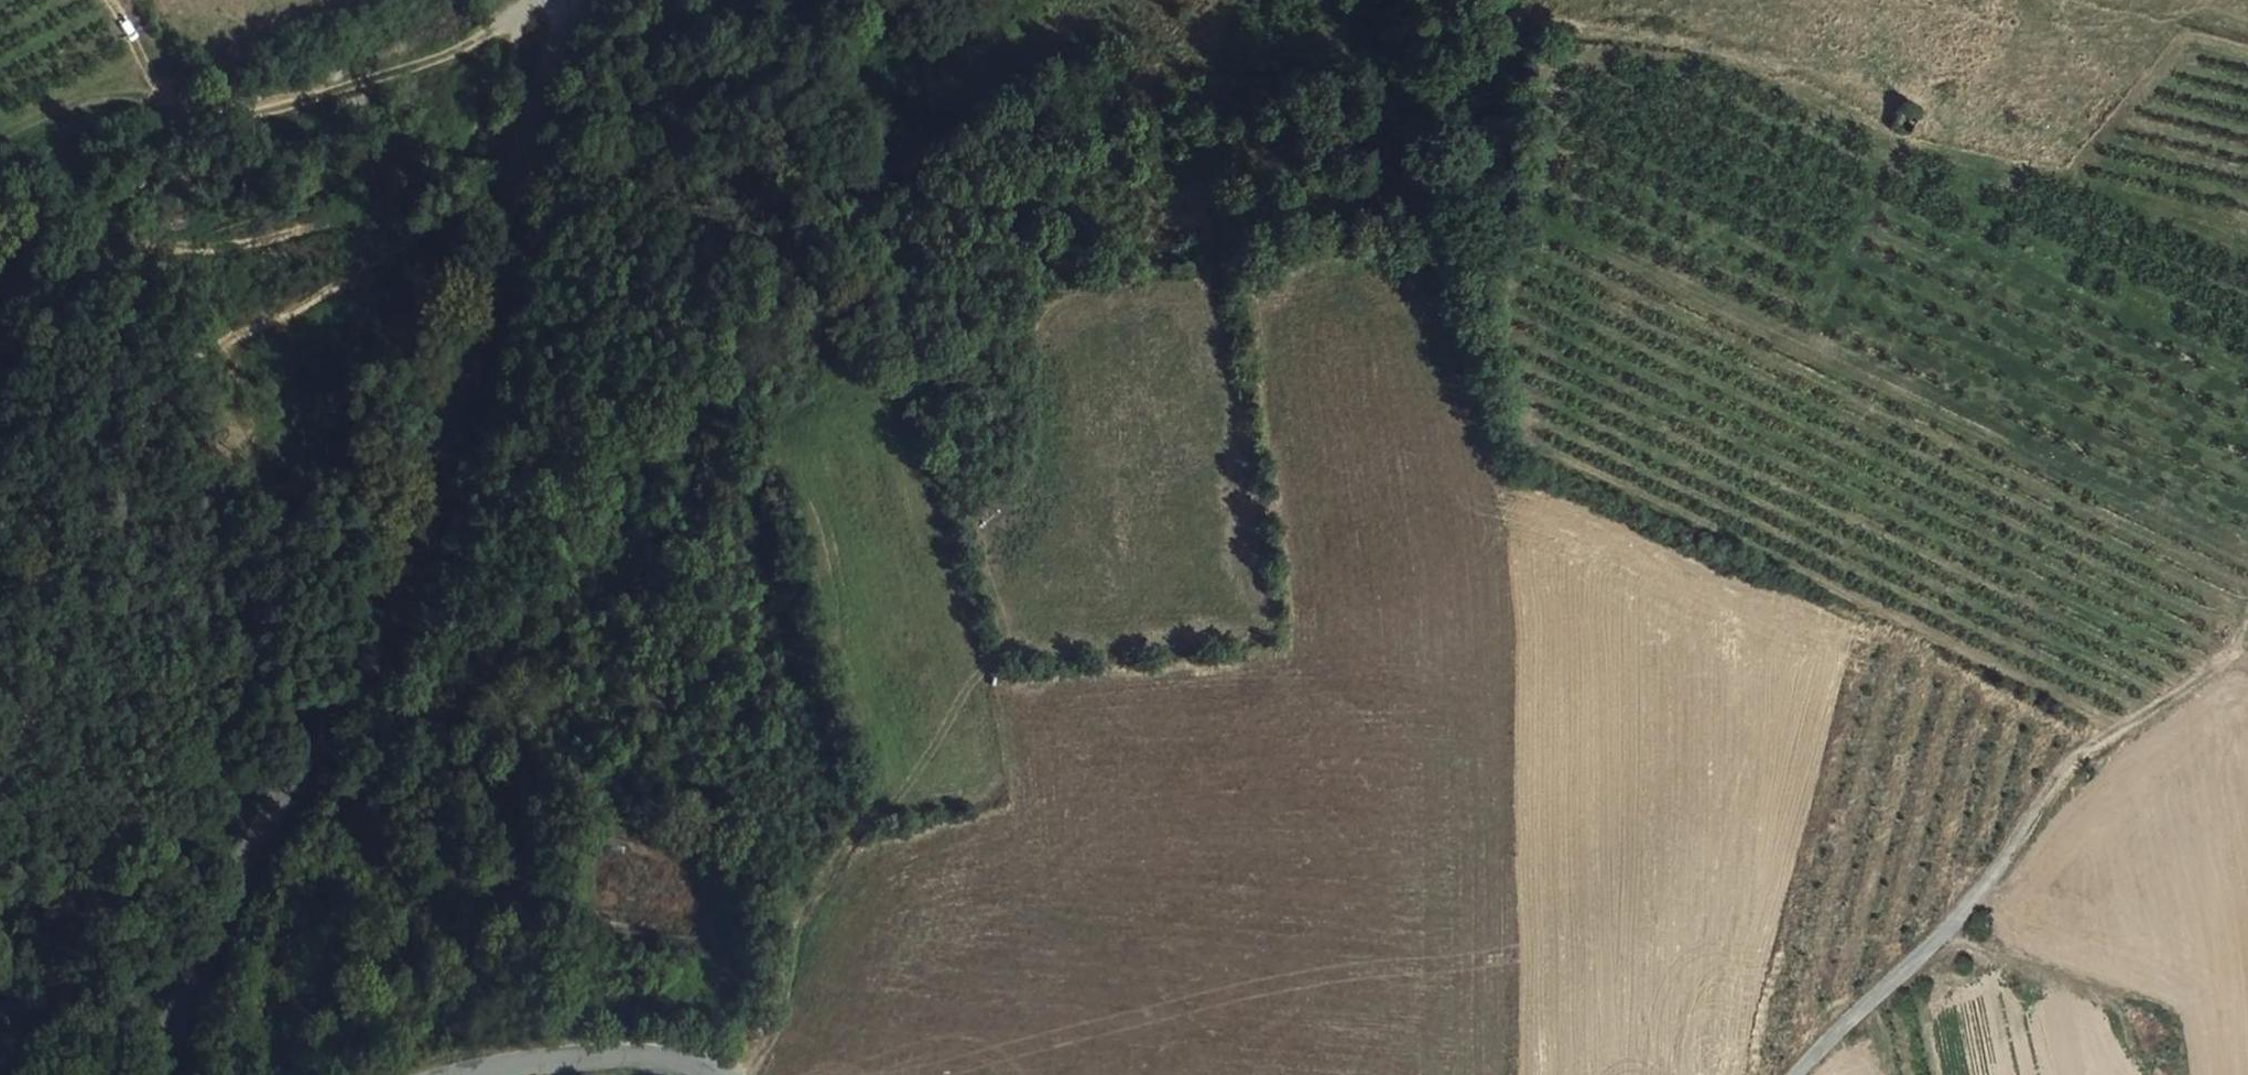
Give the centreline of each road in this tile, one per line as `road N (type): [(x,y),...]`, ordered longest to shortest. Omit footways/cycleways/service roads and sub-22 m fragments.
road 1 (unclassified): [(153,1074),(246,857),(346,679),(434,481),(564,2)]
road 2 (track): [(1992,877),(2087,767),(2247,641)]
road 3 (unclassified): [(699,1074),(644,1061),(499,1074)]

